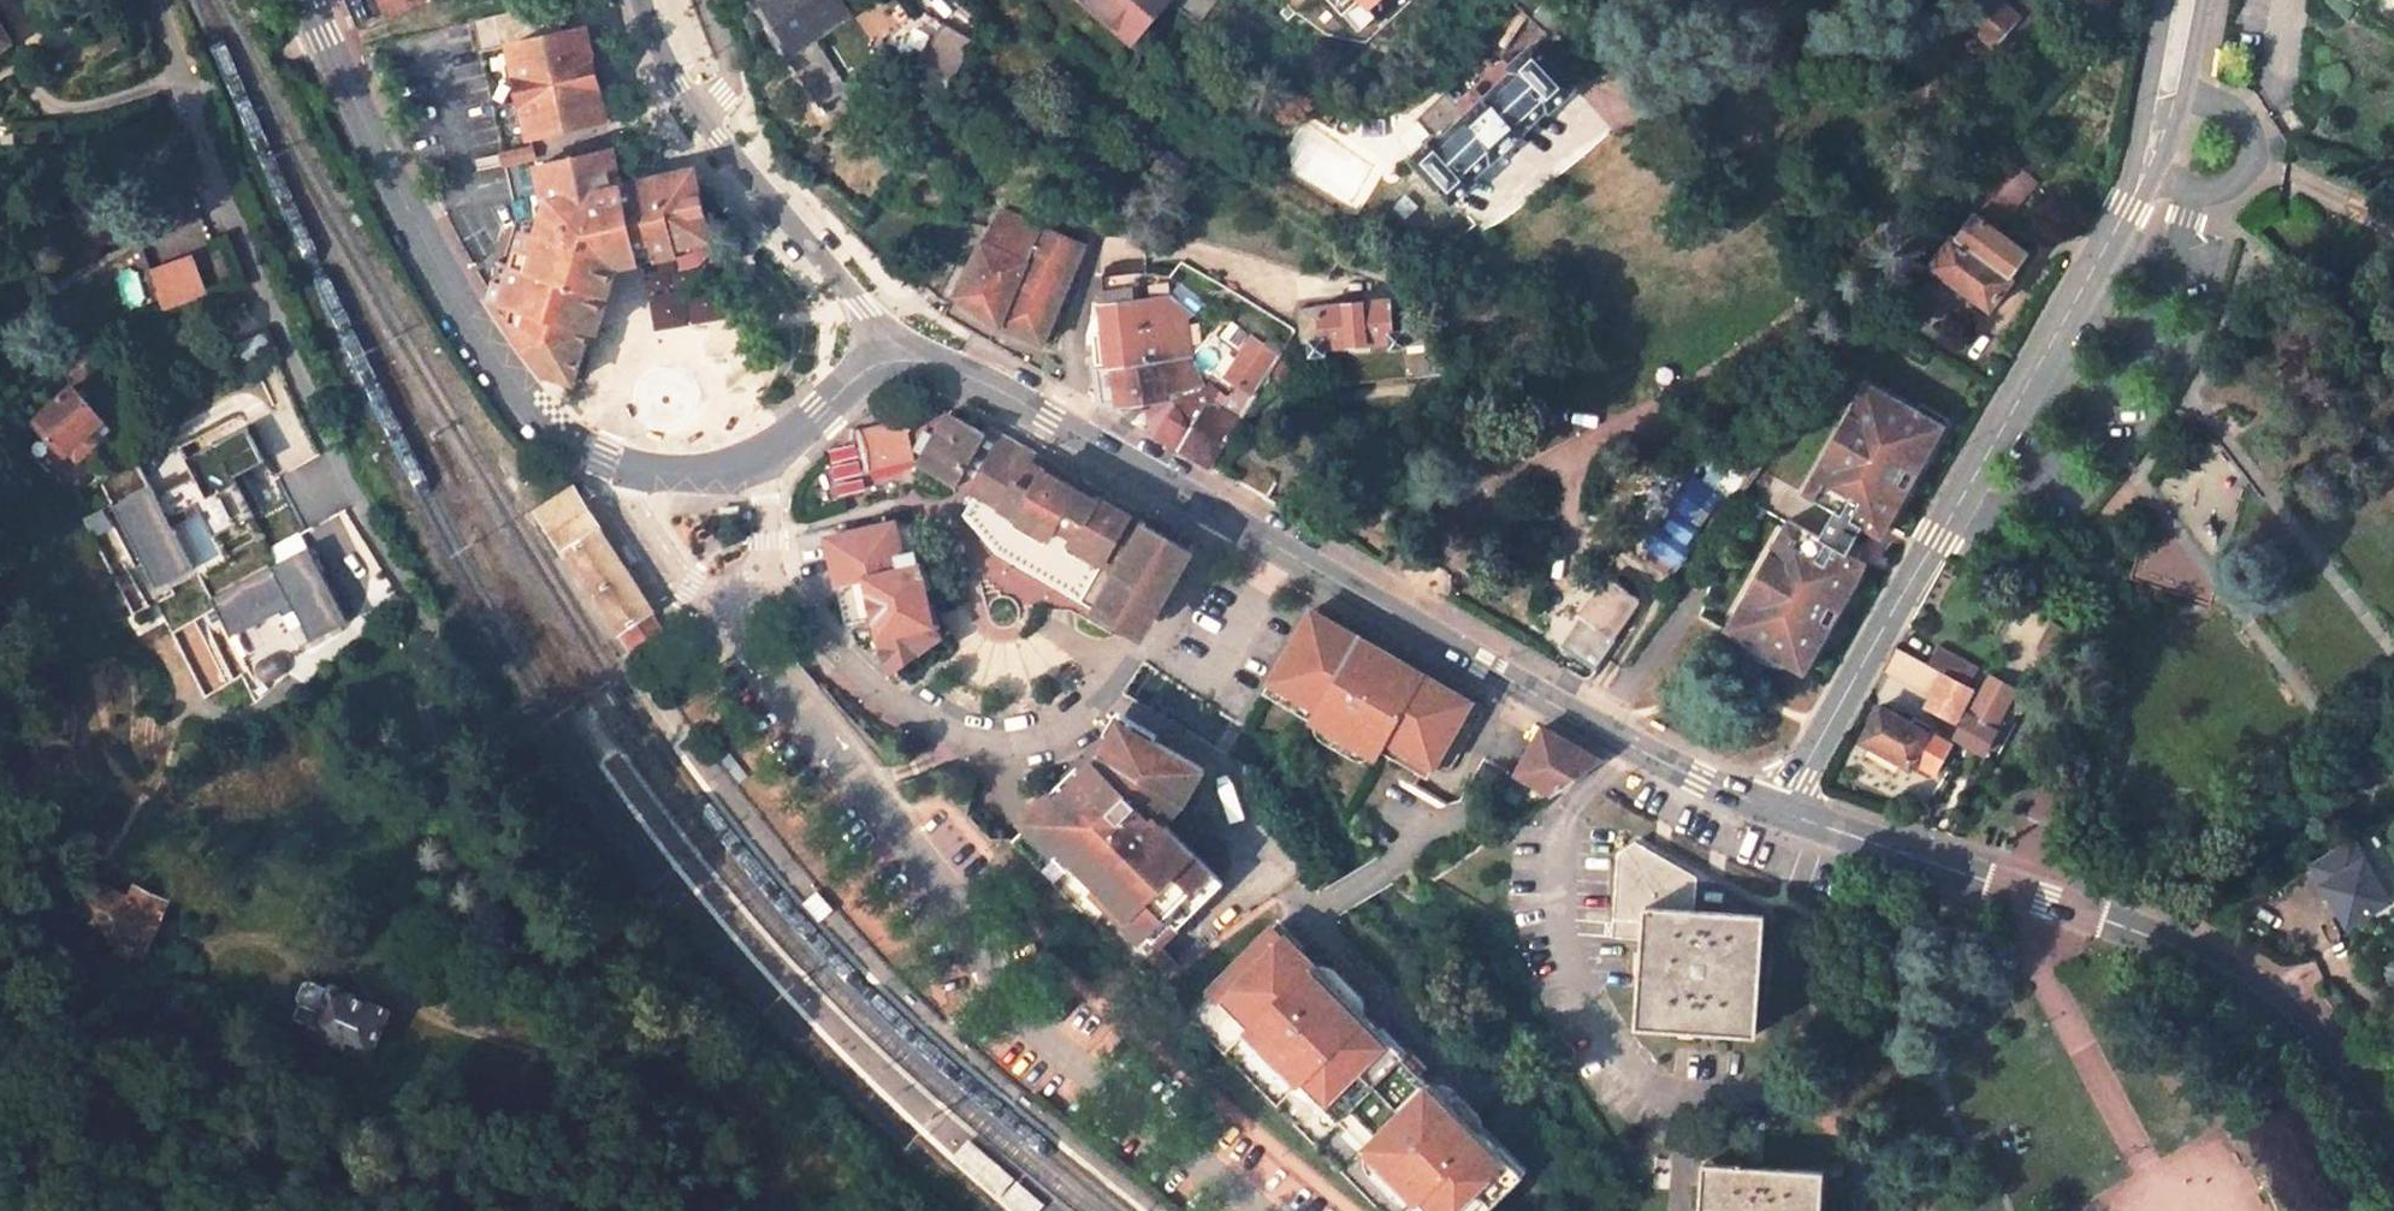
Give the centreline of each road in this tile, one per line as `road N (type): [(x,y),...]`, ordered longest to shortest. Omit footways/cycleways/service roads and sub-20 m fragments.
road 1 (tertiary): [(2191,0),(2176,89),(2128,208),(1783,813)]
road 2 (residential): [(717,597),(751,652),(973,924),(1011,1011),(1258,1210)]
road 3 (residential): [(156,0),(271,309),(361,498),(457,662)]
road 4 (tertiary): [(1783,813),(2187,951),(2297,1025),(2344,1075),(2393,1155)]
road 5 (residential): [(758,569),(888,704),(968,739),(1023,743),(1077,723),(1116,690),(1165,631),(1229,520)]
road 6 (tertiary): [(1229,520),(1628,745),(1783,813)]
road 7 (tertiary): [(309,0),(413,217),(506,366),(554,432),(630,468)]
road 8 (tertiary): [(889,338),(699,114),(641,0)]
road 9 (tertiary): [(889,338),(1229,520)]
road 10 (tertiary): [(757,462),(866,370),(889,338)]
road 11 (residential): [(630,468),(626,487),(660,539),(691,584),(717,597)]
road 12 (tertiary): [(630,468),(694,477),(757,462)]

